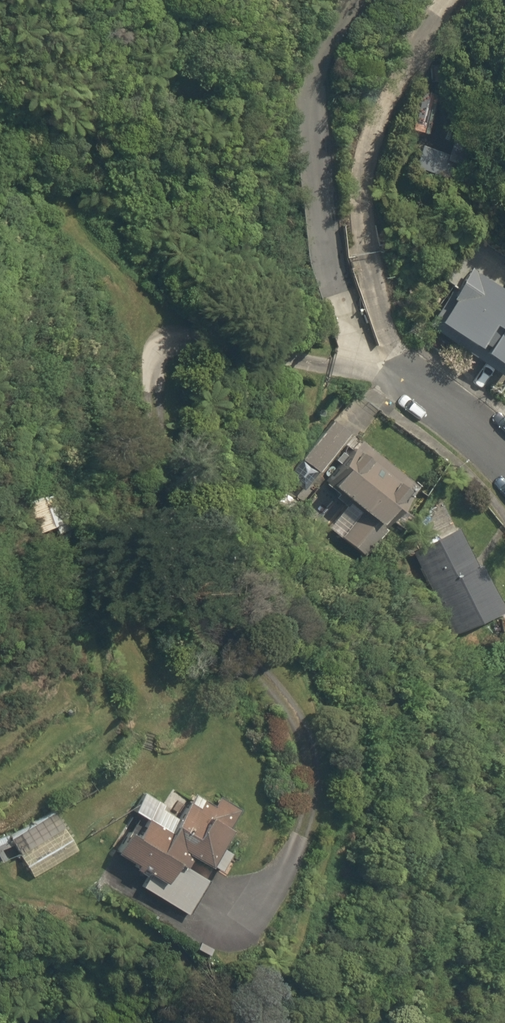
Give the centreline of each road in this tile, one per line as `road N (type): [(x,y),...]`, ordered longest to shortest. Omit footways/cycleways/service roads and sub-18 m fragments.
road 1 (residential): [(504,468),(405,382)]

